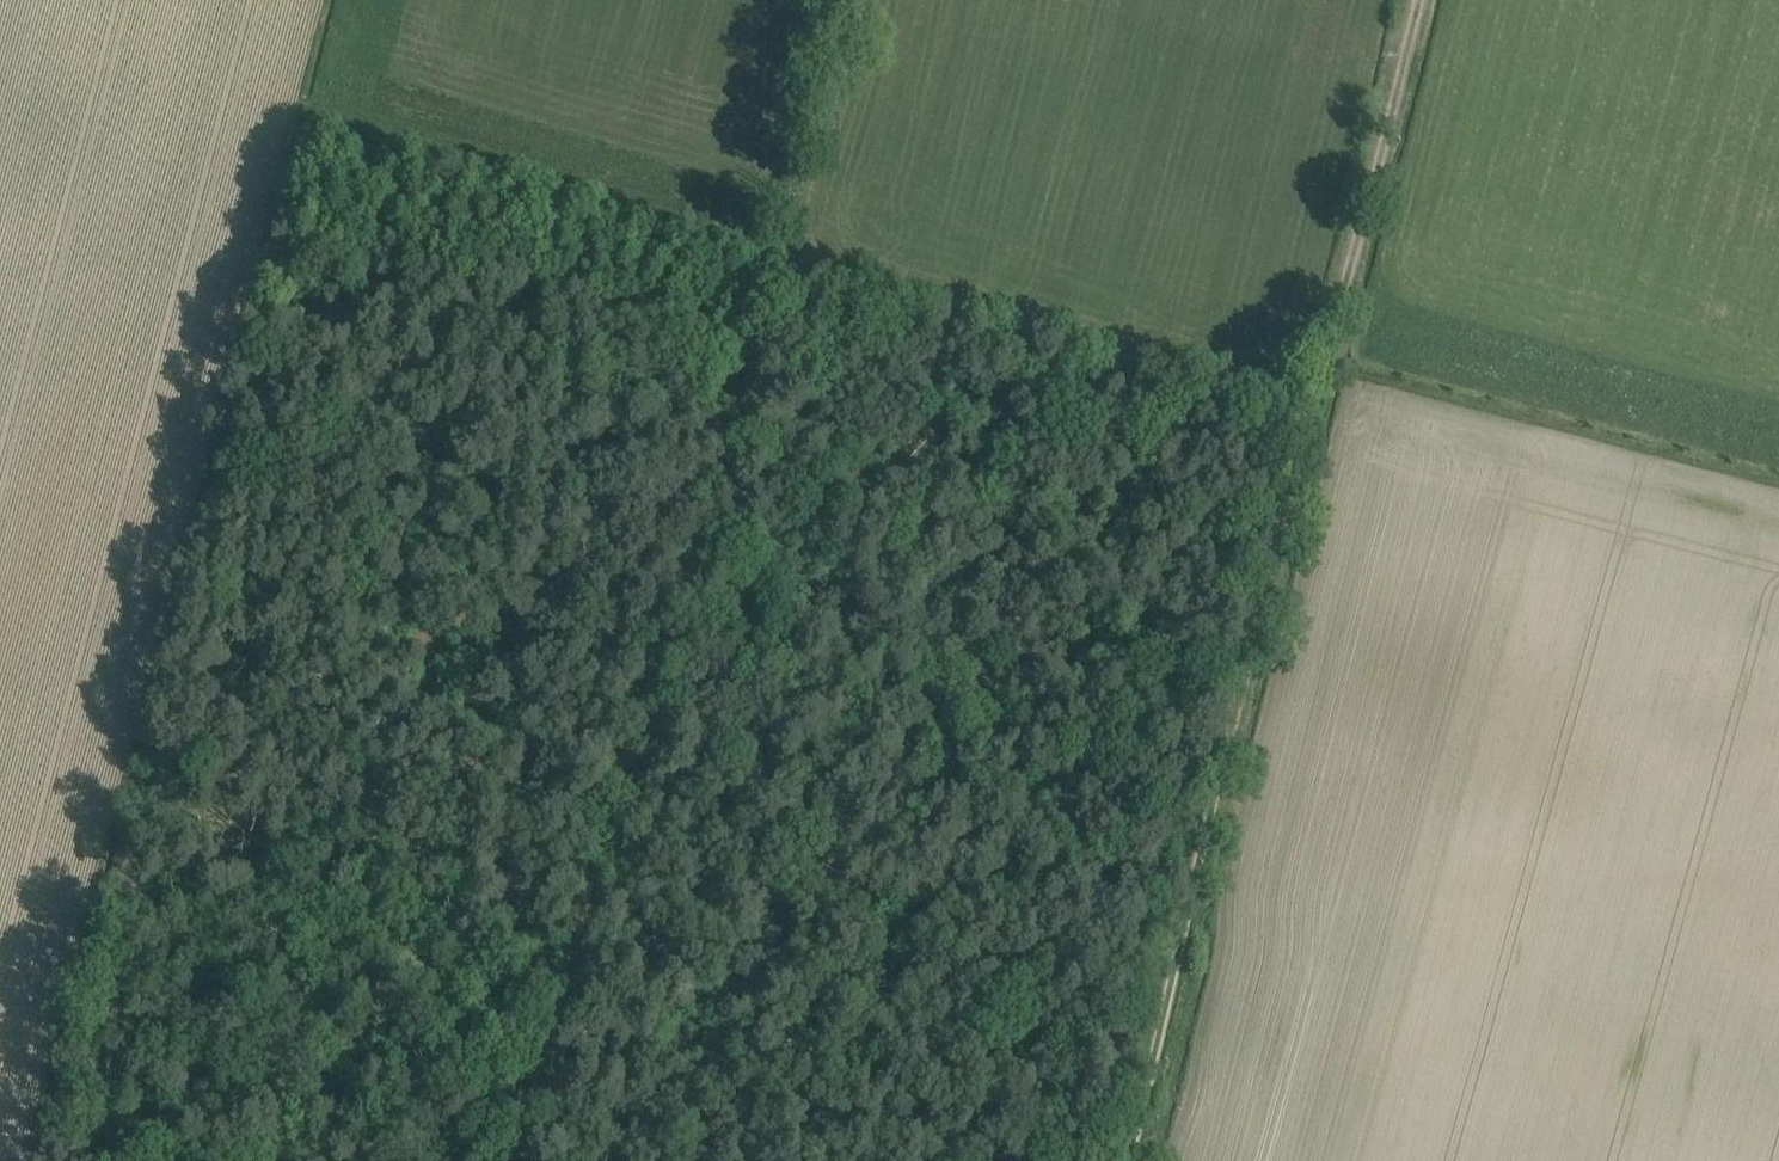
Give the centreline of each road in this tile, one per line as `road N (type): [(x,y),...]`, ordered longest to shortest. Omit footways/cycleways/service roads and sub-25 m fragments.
road 1 (track): [(1424,0),(1124,1160)]

